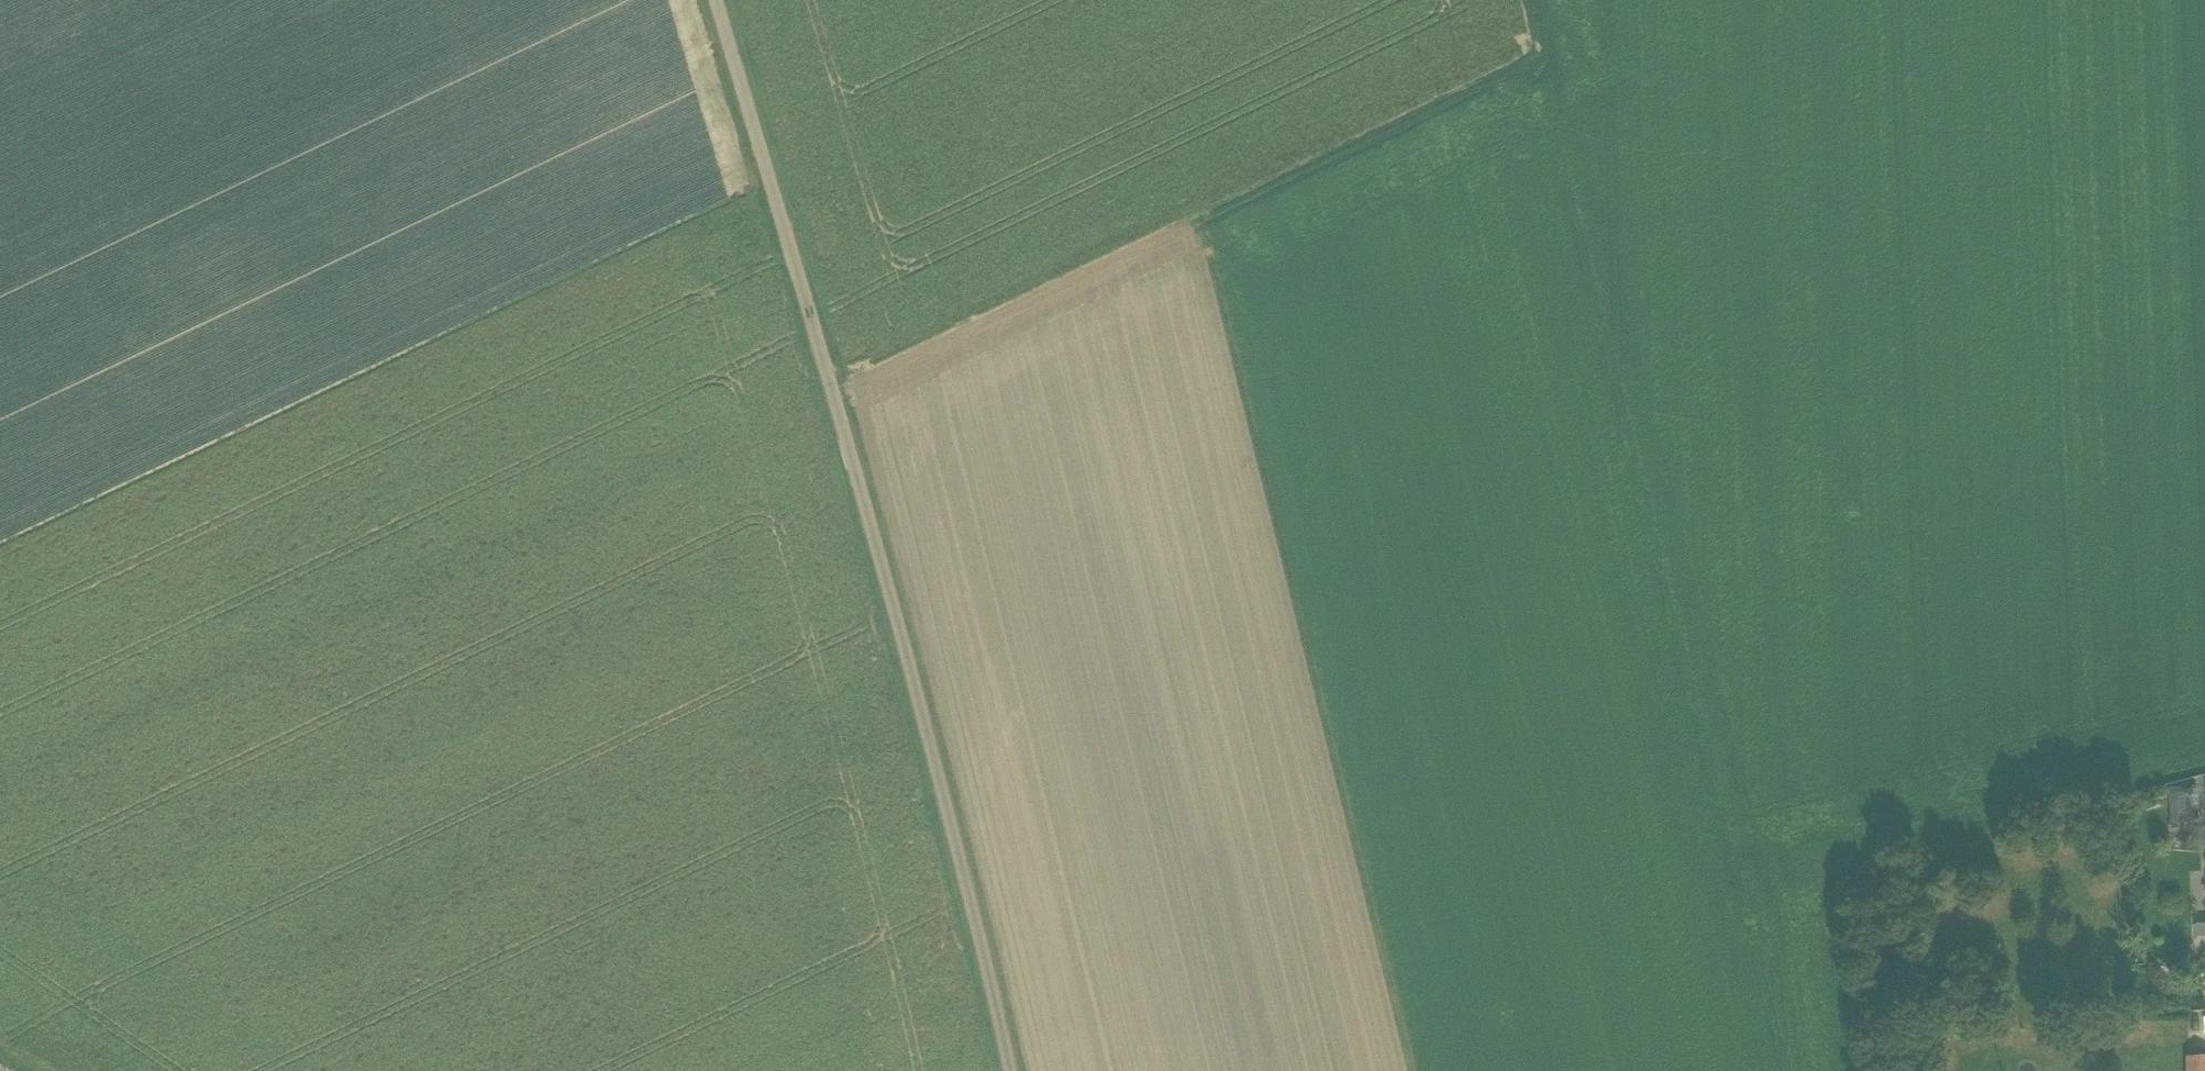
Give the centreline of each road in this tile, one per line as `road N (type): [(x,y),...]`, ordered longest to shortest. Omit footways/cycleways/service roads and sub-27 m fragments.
road 1 (unclassified): [(1011,1070),(836,400),(716,0)]

